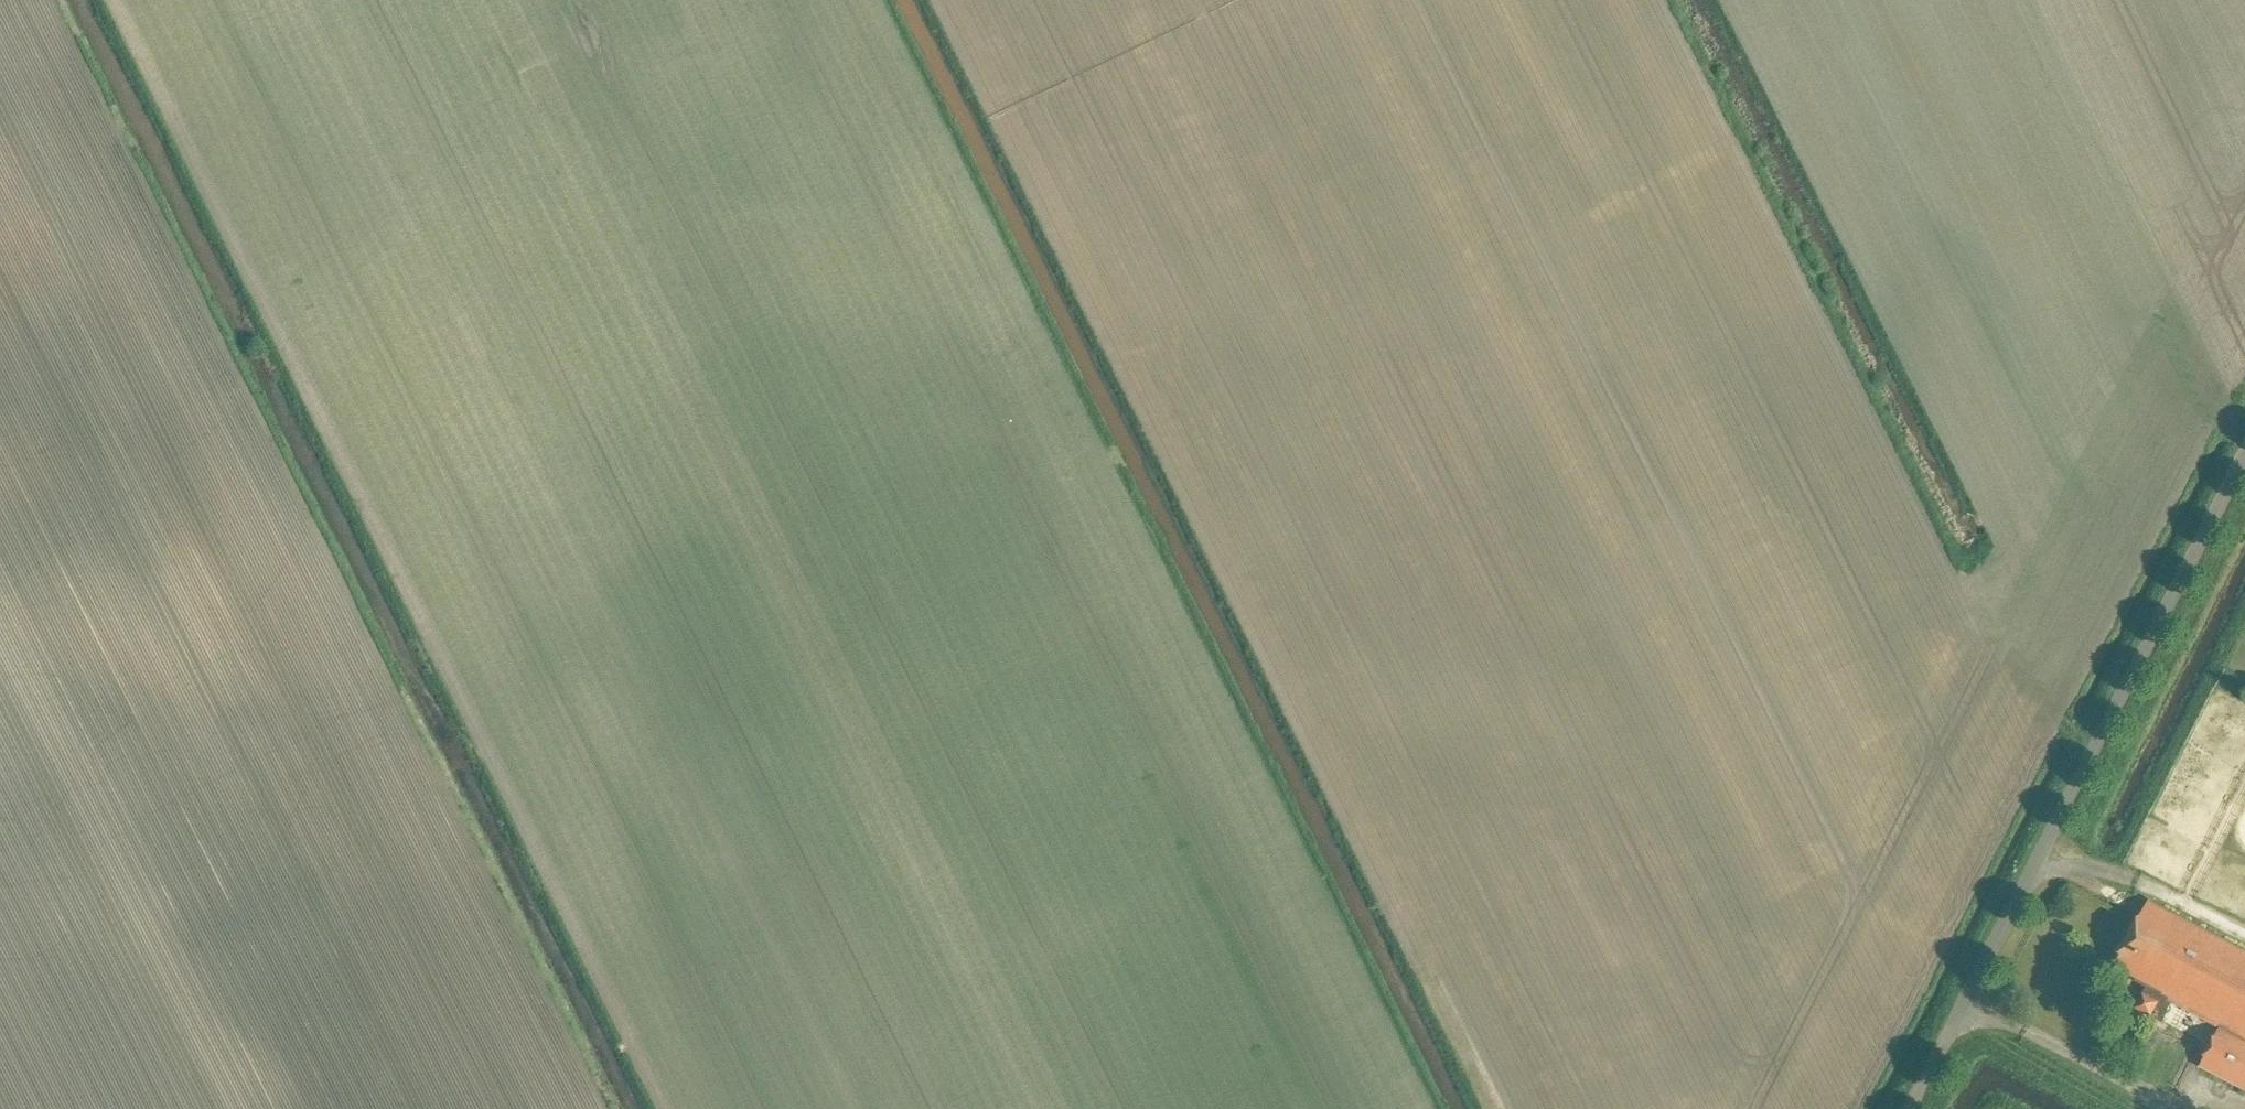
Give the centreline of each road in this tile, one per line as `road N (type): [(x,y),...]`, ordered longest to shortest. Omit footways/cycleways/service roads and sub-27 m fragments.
road 1 (unclassified): [(1907,1108),(2244,454)]

